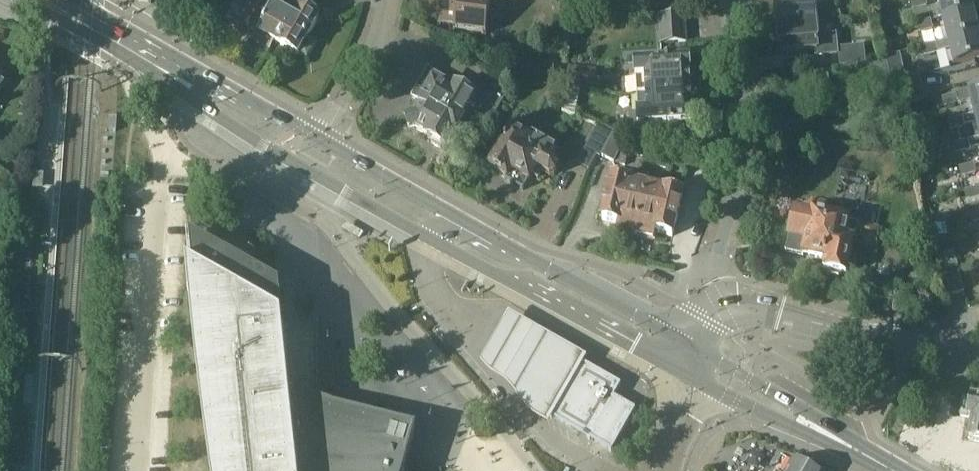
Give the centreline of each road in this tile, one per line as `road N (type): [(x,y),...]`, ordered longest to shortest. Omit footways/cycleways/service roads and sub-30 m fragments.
road 1 (secondary): [(289,139),(693,363)]
road 2 (residential): [(728,304),(717,254),(741,179),(746,121),(731,0)]
road 3 (secondary): [(43,0),(289,139)]
road 4 (tertiary): [(728,304),(978,357)]
road 5 (secondary): [(693,363),(890,470)]
road 6 (residential): [(383,0),(367,57),(327,128),(289,139)]

